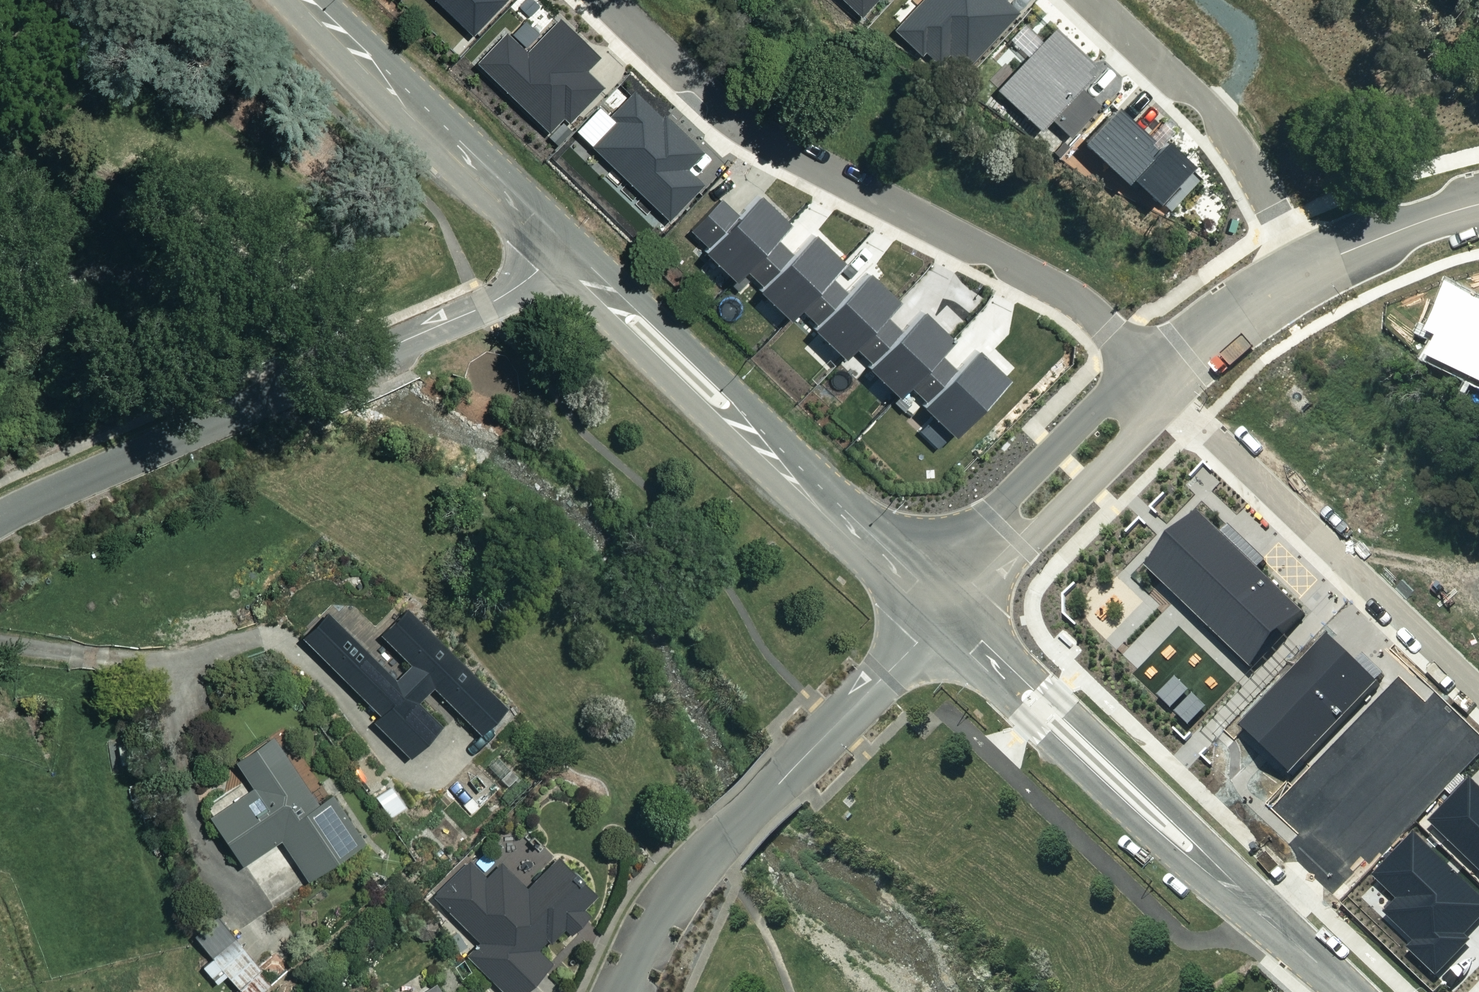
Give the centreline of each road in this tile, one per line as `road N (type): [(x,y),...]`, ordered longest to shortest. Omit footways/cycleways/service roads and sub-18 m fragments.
road 1 (residential): [(605,0),(770,141),(1065,290),(1147,363)]
road 2 (residential): [(559,249),(487,305),(0,519)]
road 3 (tertiary): [(944,616),(1347,991)]
road 4 (tertiary): [(559,249),(944,616)]
road 5 (residential): [(944,616),(694,867),(624,991)]
road 6 (track): [(1178,392),(1236,475),(1313,549),(1478,648)]
road 7 (tertiary): [(304,0),(559,249)]
road 8 (residential): [(1091,0),(1188,95),(1305,253)]
road 9 (residential): [(944,616),(961,558),(984,520),(1147,363)]
road 10 (residential): [(1178,392),(991,581),(944,616)]
road 11 (residential): [(1305,253),(1322,282),(1178,392)]
road 12 (residential): [(1147,363),(1305,253)]
road 13 (track): [(1478,207),(1433,212),(1322,282)]

